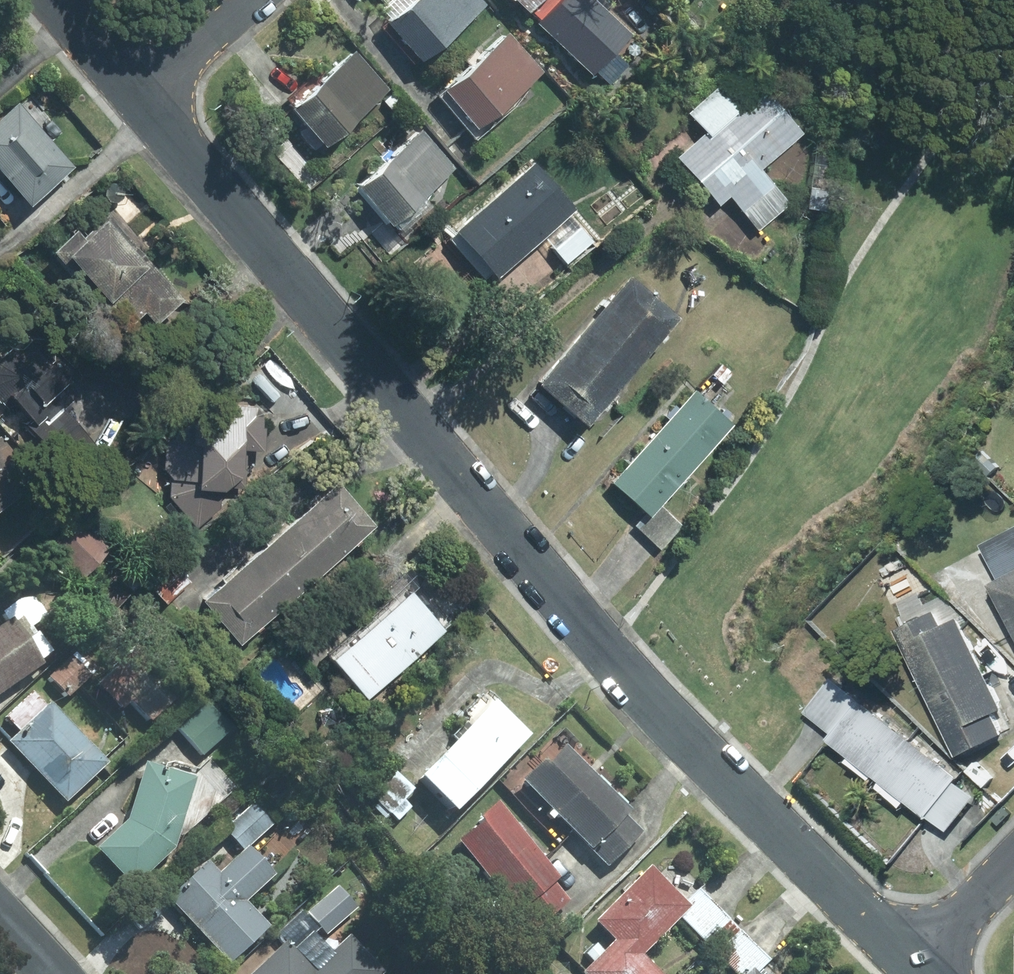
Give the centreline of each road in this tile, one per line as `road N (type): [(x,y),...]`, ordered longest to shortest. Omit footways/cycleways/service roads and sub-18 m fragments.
road 1 (residential): [(916,966),(604,647),(142,99)]
road 2 (residential): [(256,0),(142,99)]
road 3 (residential): [(1013,865),(916,966)]
road 4 (residential): [(142,99),(59,0)]

